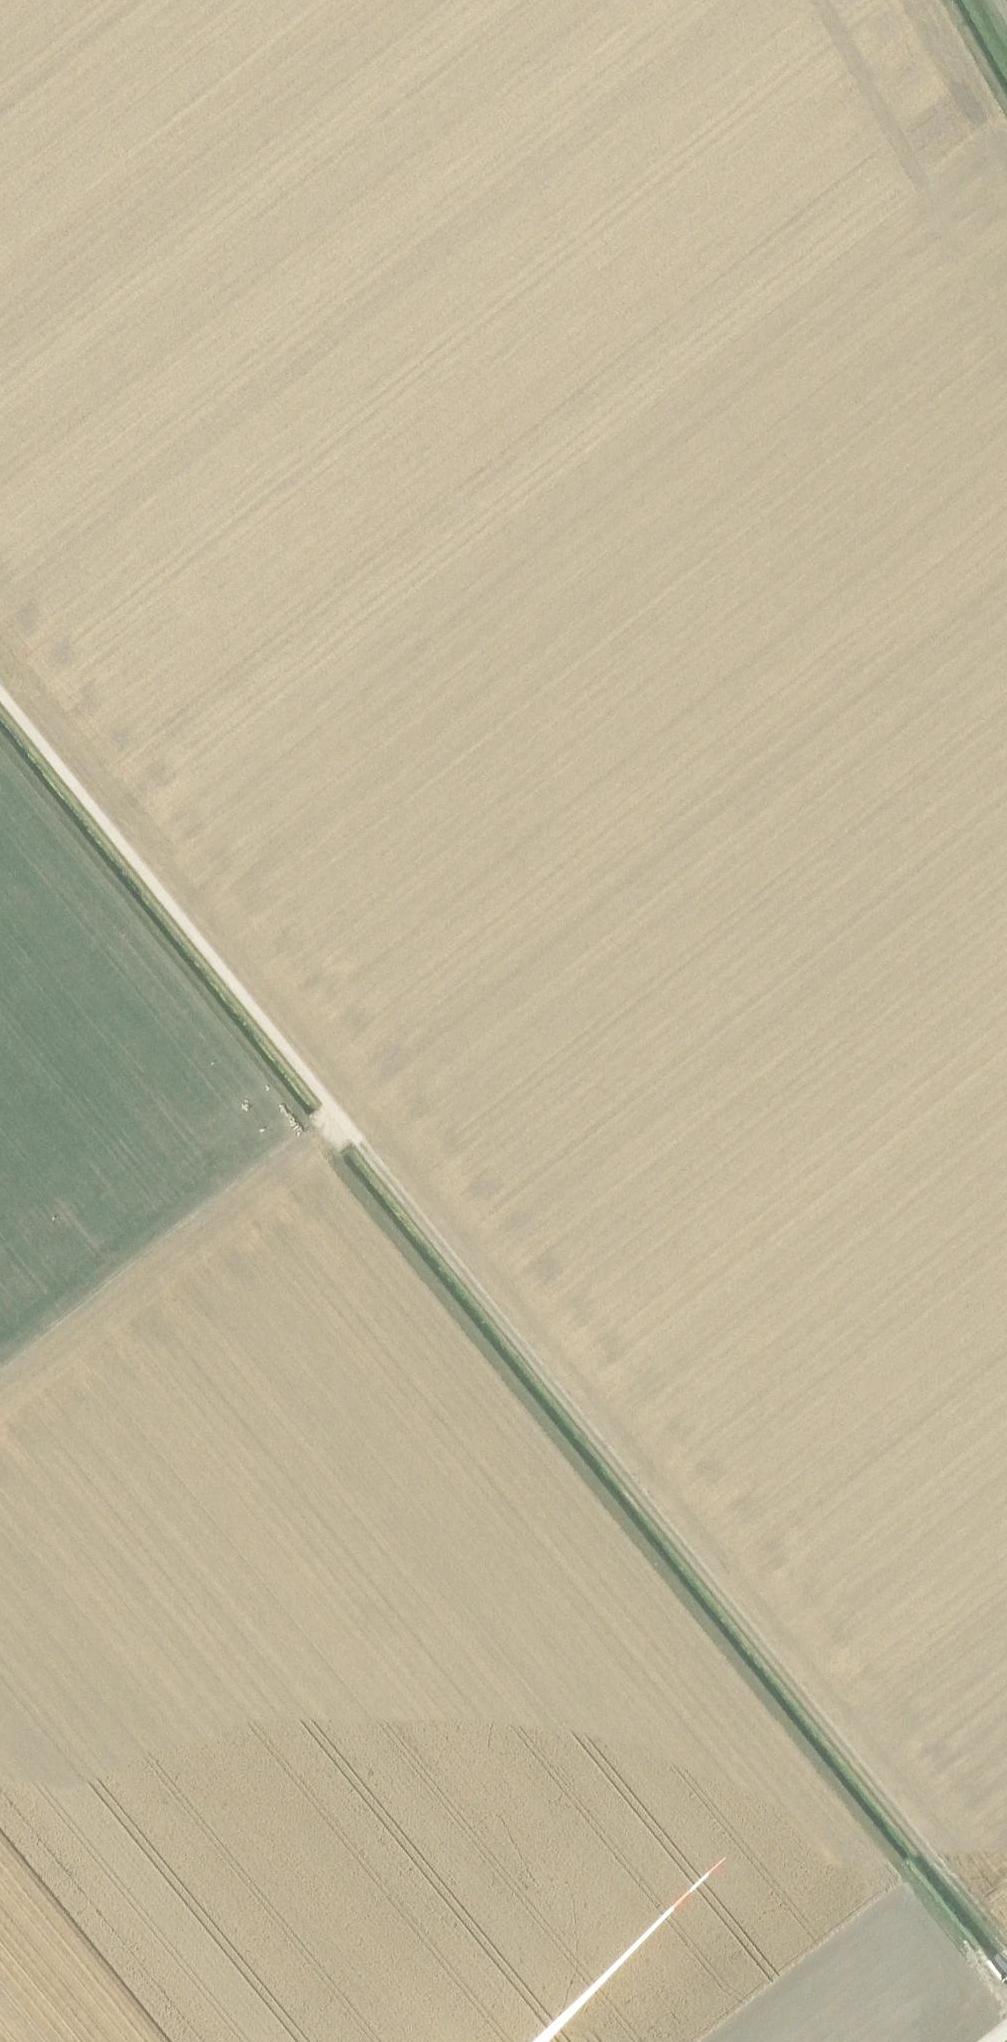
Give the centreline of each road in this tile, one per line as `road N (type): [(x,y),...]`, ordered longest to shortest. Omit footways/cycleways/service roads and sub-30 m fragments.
road 1 (track): [(0,691),(1006,1948)]

